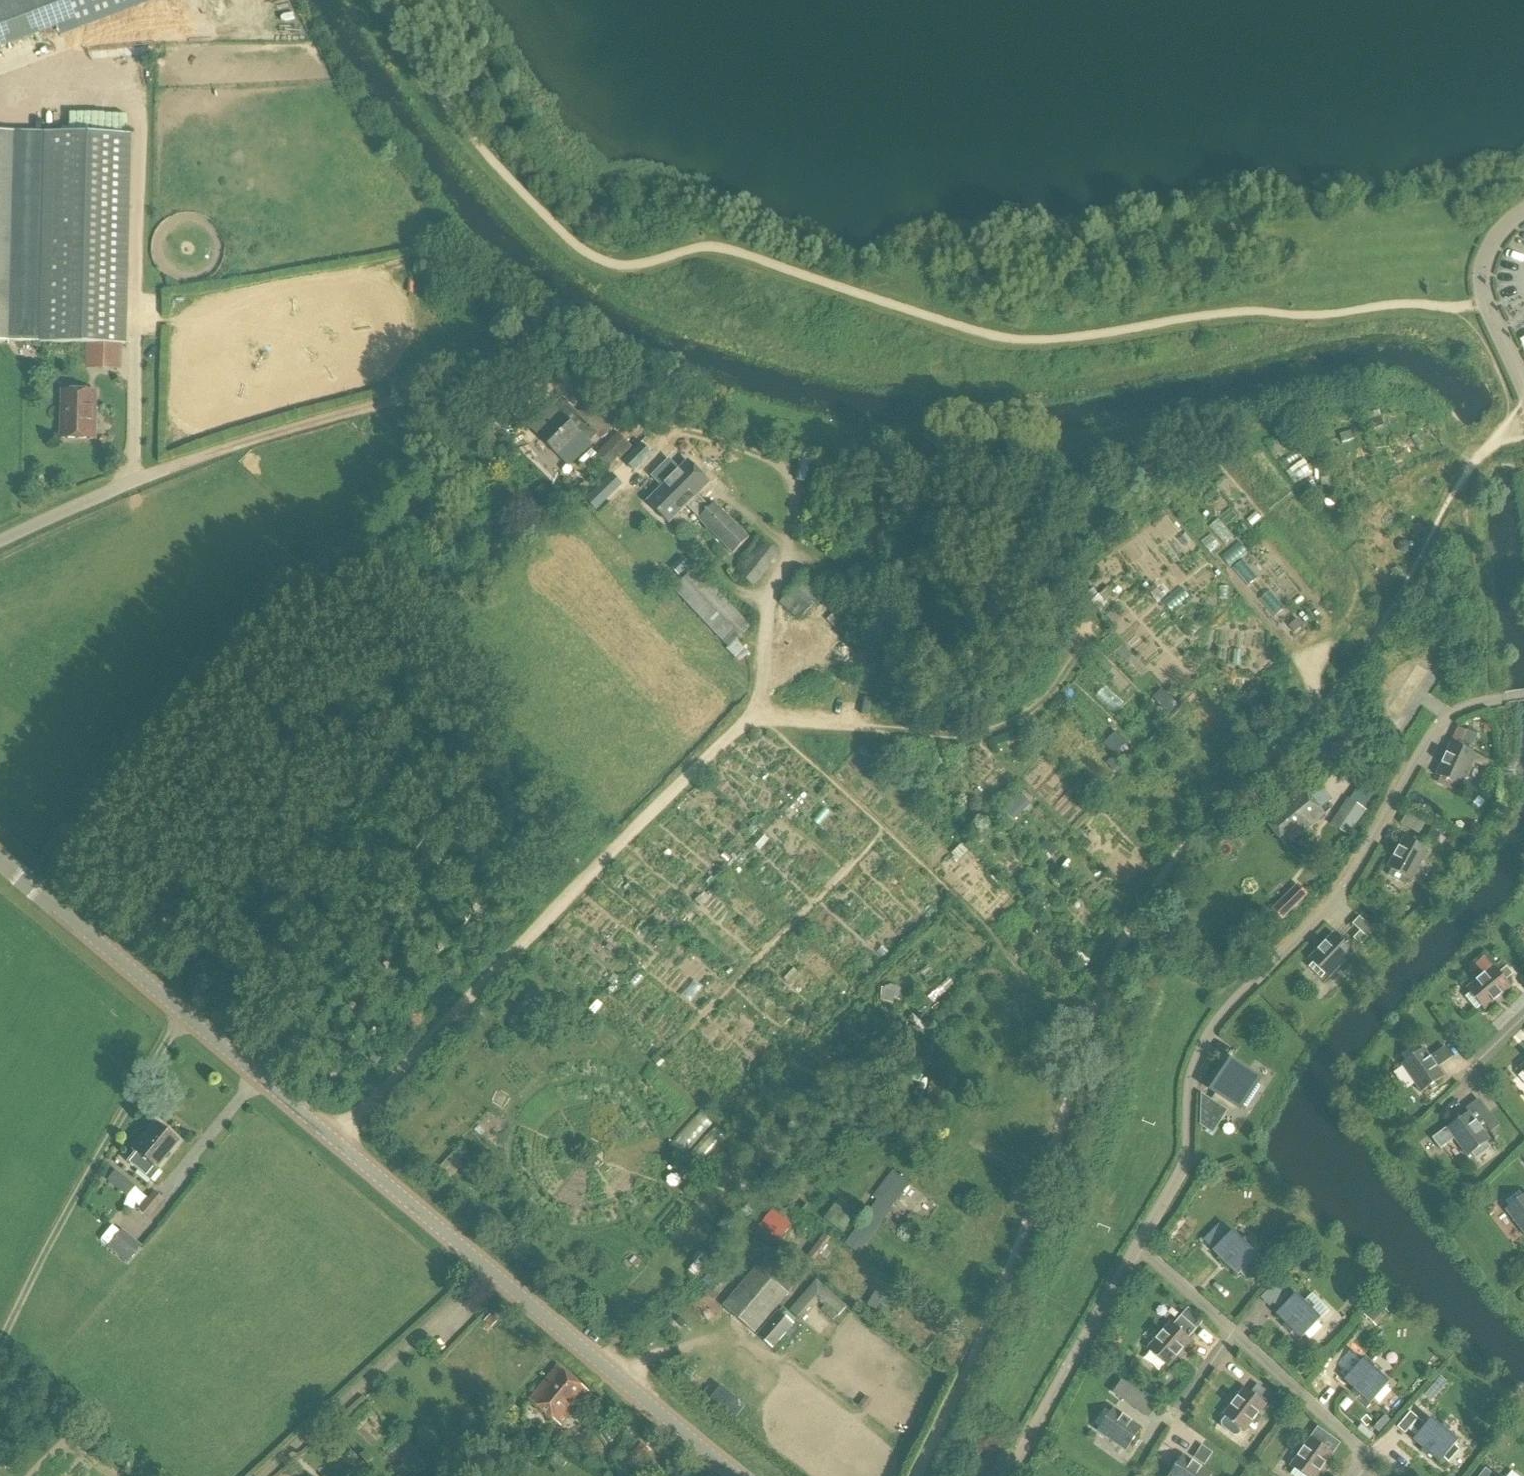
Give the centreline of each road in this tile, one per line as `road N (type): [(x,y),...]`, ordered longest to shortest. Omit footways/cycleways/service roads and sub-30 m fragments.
road 1 (tertiary): [(737,1475),(0,863)]
road 2 (residential): [(1142,1247),(1184,1173),(1193,1073),(1208,1034),(1338,902),(1445,718),(1464,706),(1523,695)]
road 3 (track): [(756,715),(1001,733),(1033,712),(1078,637)]
road 4 (residential): [(1355,1475),(1362,1456),(1334,1425),(1142,1247)]
road 5 (residential): [(1009,1475),(1142,1247)]
road 6 (unclassified): [(1523,385),(1481,278),(1489,242),(1523,208)]

